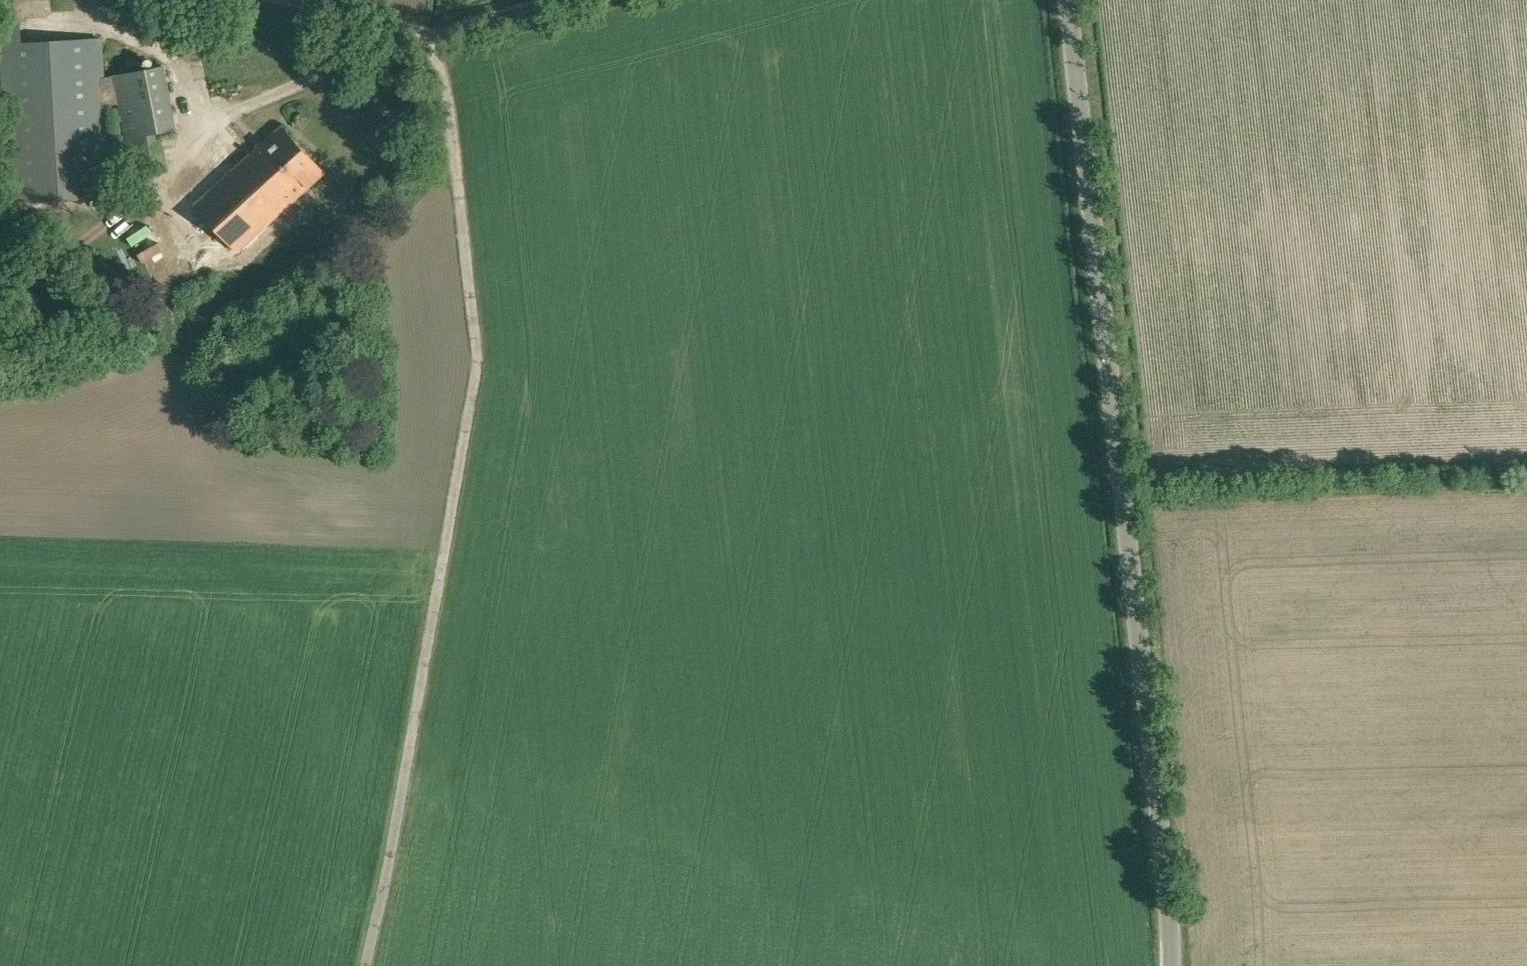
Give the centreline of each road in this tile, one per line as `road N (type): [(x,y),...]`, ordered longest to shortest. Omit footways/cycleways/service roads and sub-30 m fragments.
road 1 (unclassified): [(1182,965),(1075,0)]
road 2 (track): [(0,309),(340,75),(428,34)]

